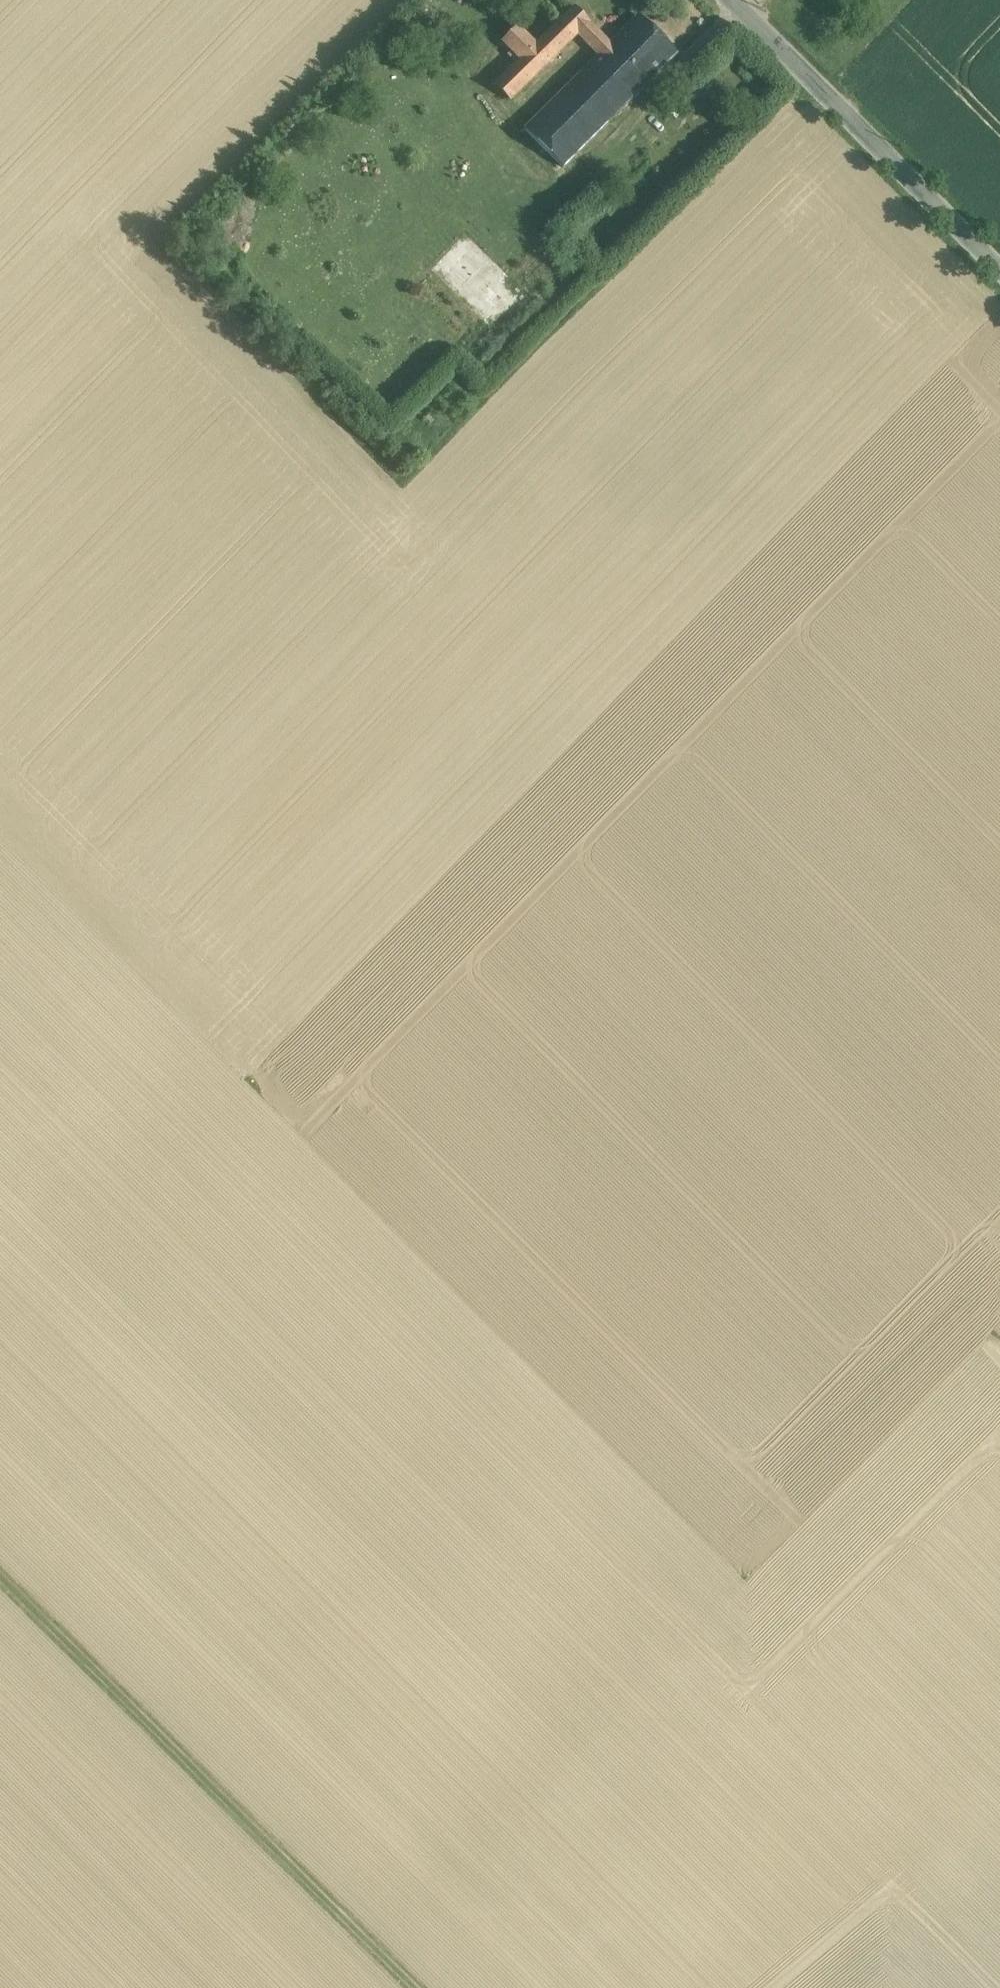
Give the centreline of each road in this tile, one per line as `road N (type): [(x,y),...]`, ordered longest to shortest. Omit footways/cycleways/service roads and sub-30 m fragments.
road 1 (tertiary): [(734,0),(999,268)]

